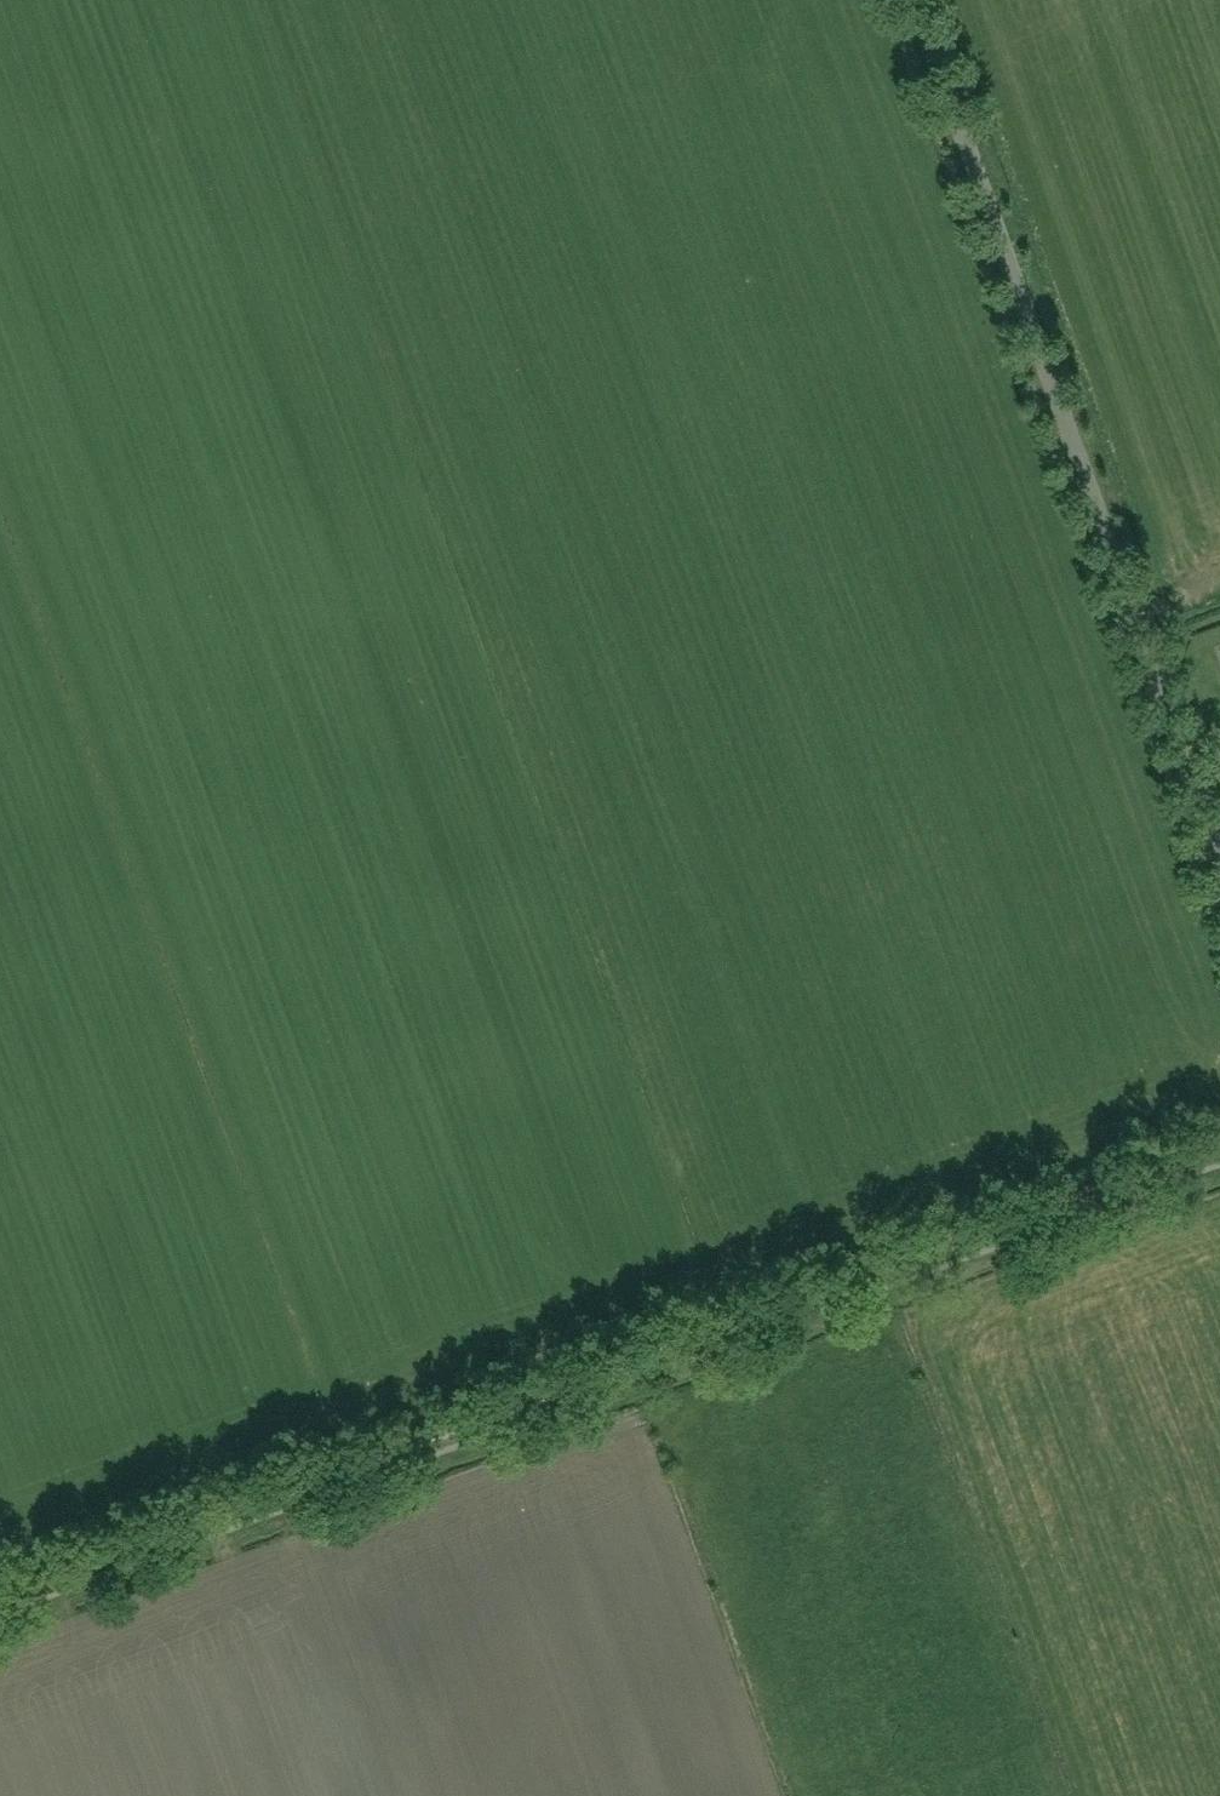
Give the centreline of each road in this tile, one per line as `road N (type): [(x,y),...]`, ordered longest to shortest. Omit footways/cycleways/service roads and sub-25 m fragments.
road 1 (track): [(0,1598),(623,1370),(1219,1139)]
road 2 (unclassified): [(1219,856),(911,0)]

